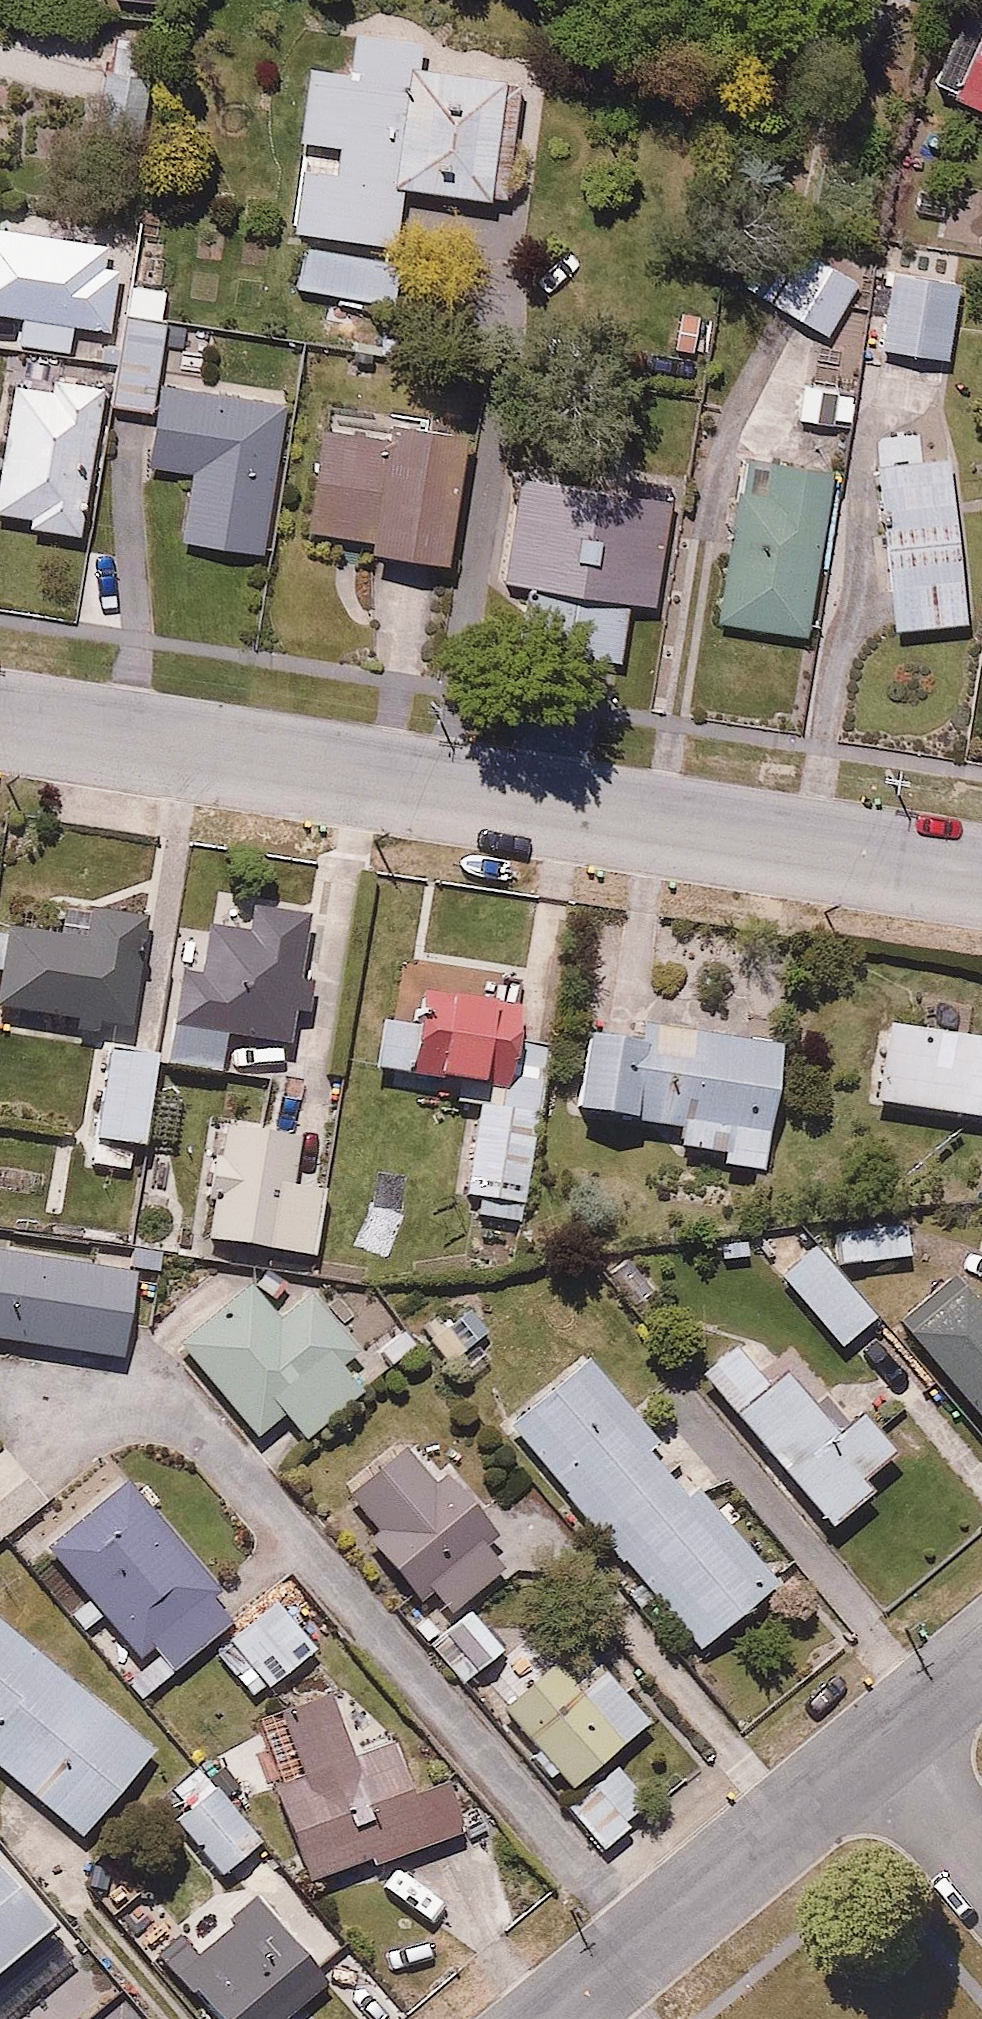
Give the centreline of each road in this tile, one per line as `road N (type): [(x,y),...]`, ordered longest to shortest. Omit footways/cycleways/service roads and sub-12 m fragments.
road 1 (residential): [(0,717),(981,876)]
road 2 (residential): [(877,1740),(550,2018)]
road 3 (residential): [(981,1865),(877,1740)]
road 4 (residential): [(981,1652),(877,1740)]

